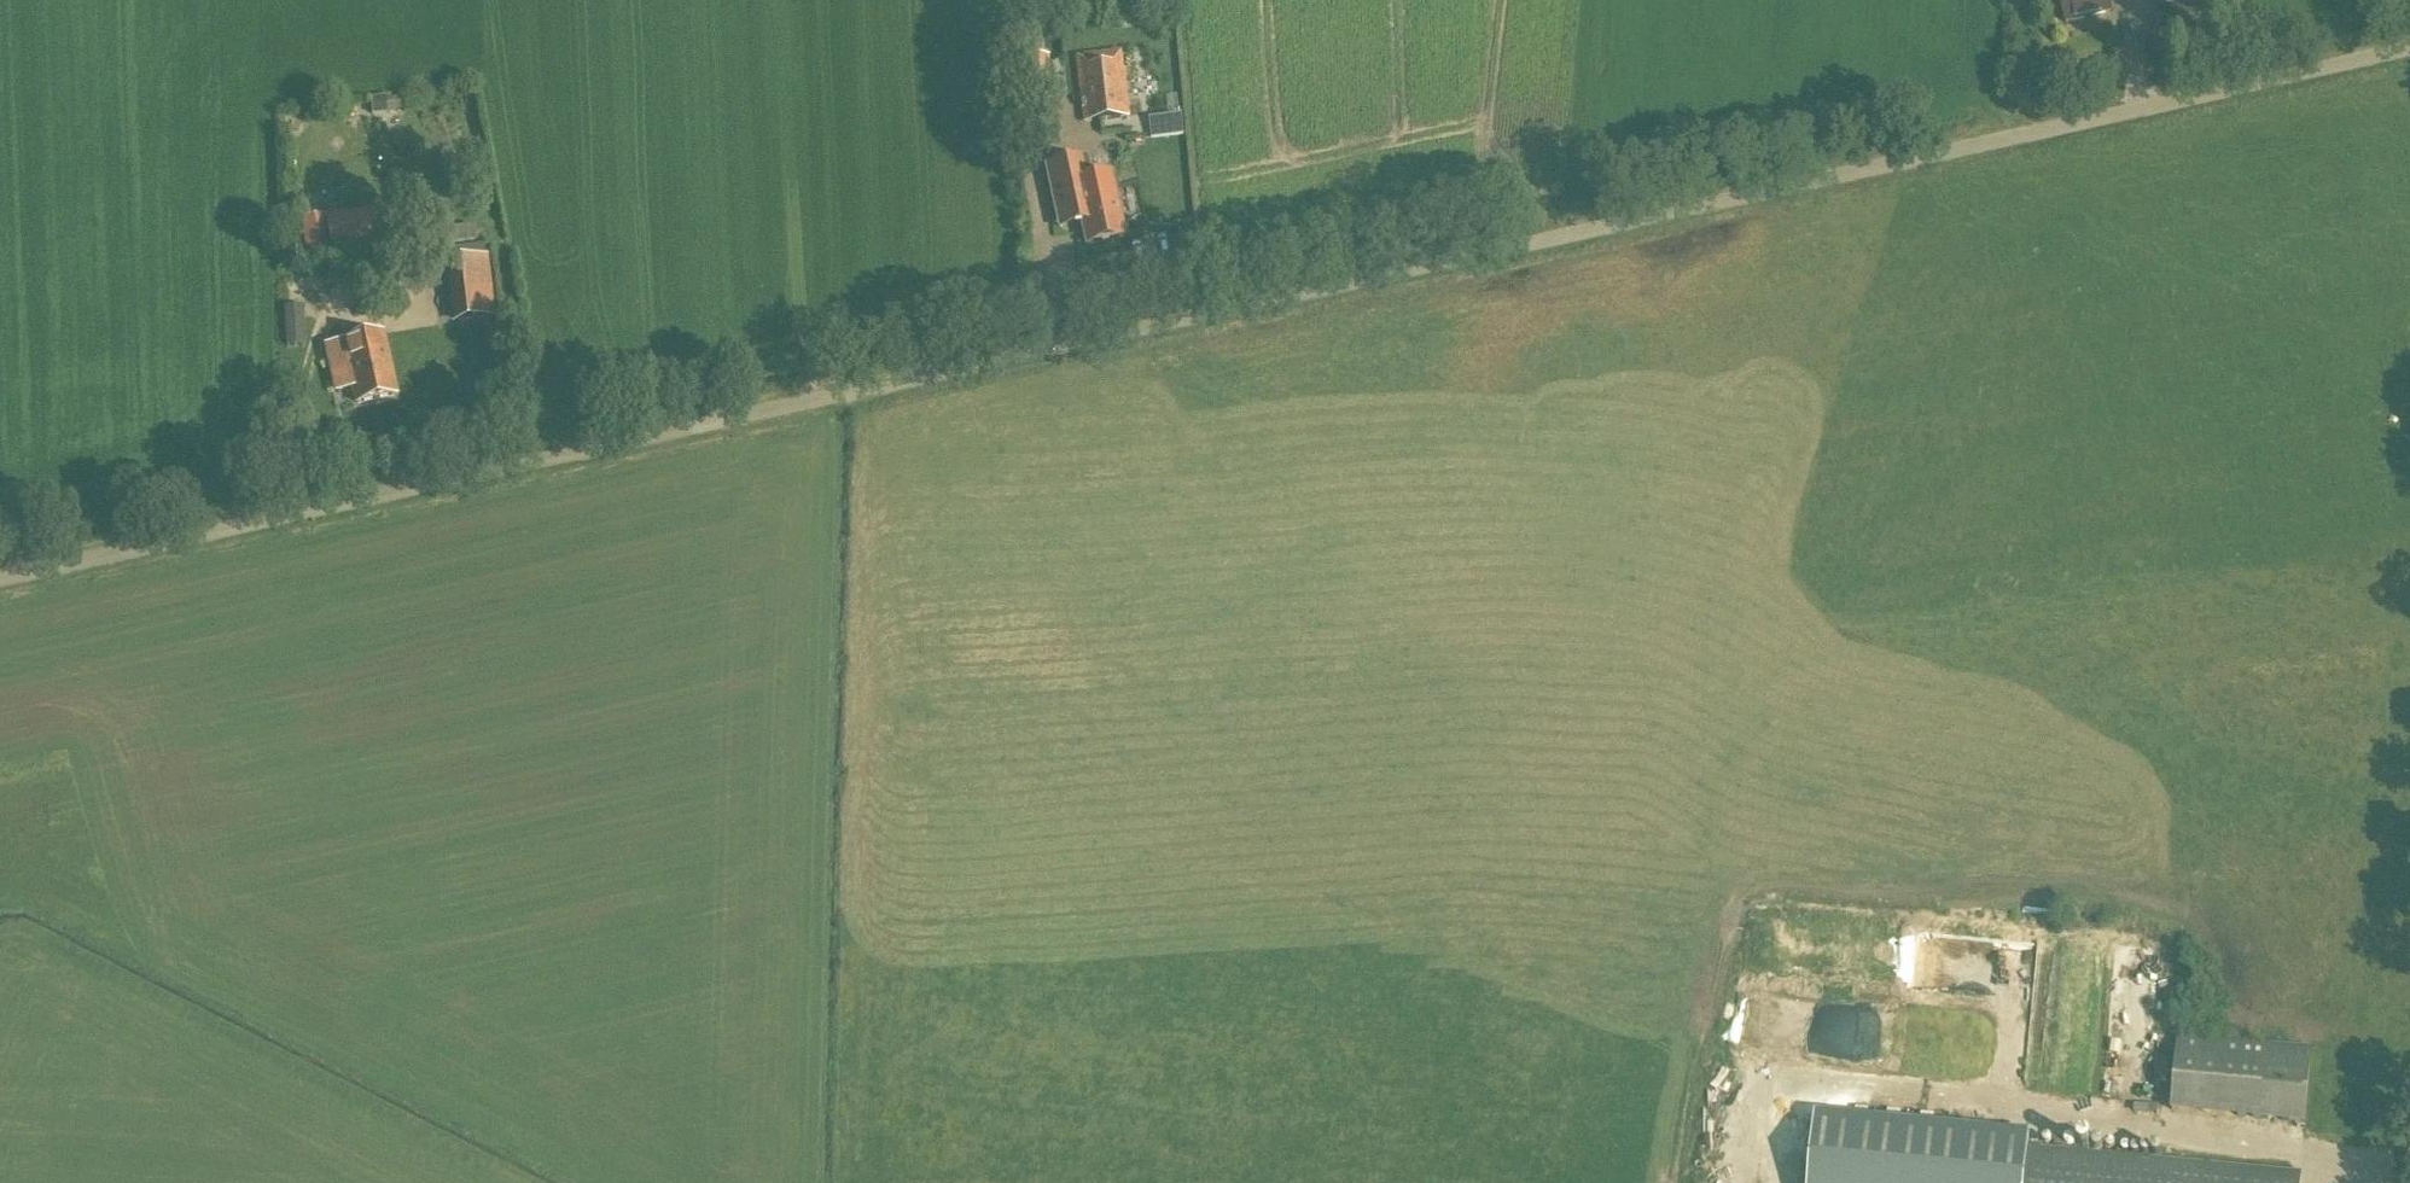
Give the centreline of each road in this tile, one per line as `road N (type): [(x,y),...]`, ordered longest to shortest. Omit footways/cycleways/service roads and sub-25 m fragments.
road 1 (unclassified): [(0,576),(920,369),(1313,292),(1593,217),(2409,45)]

